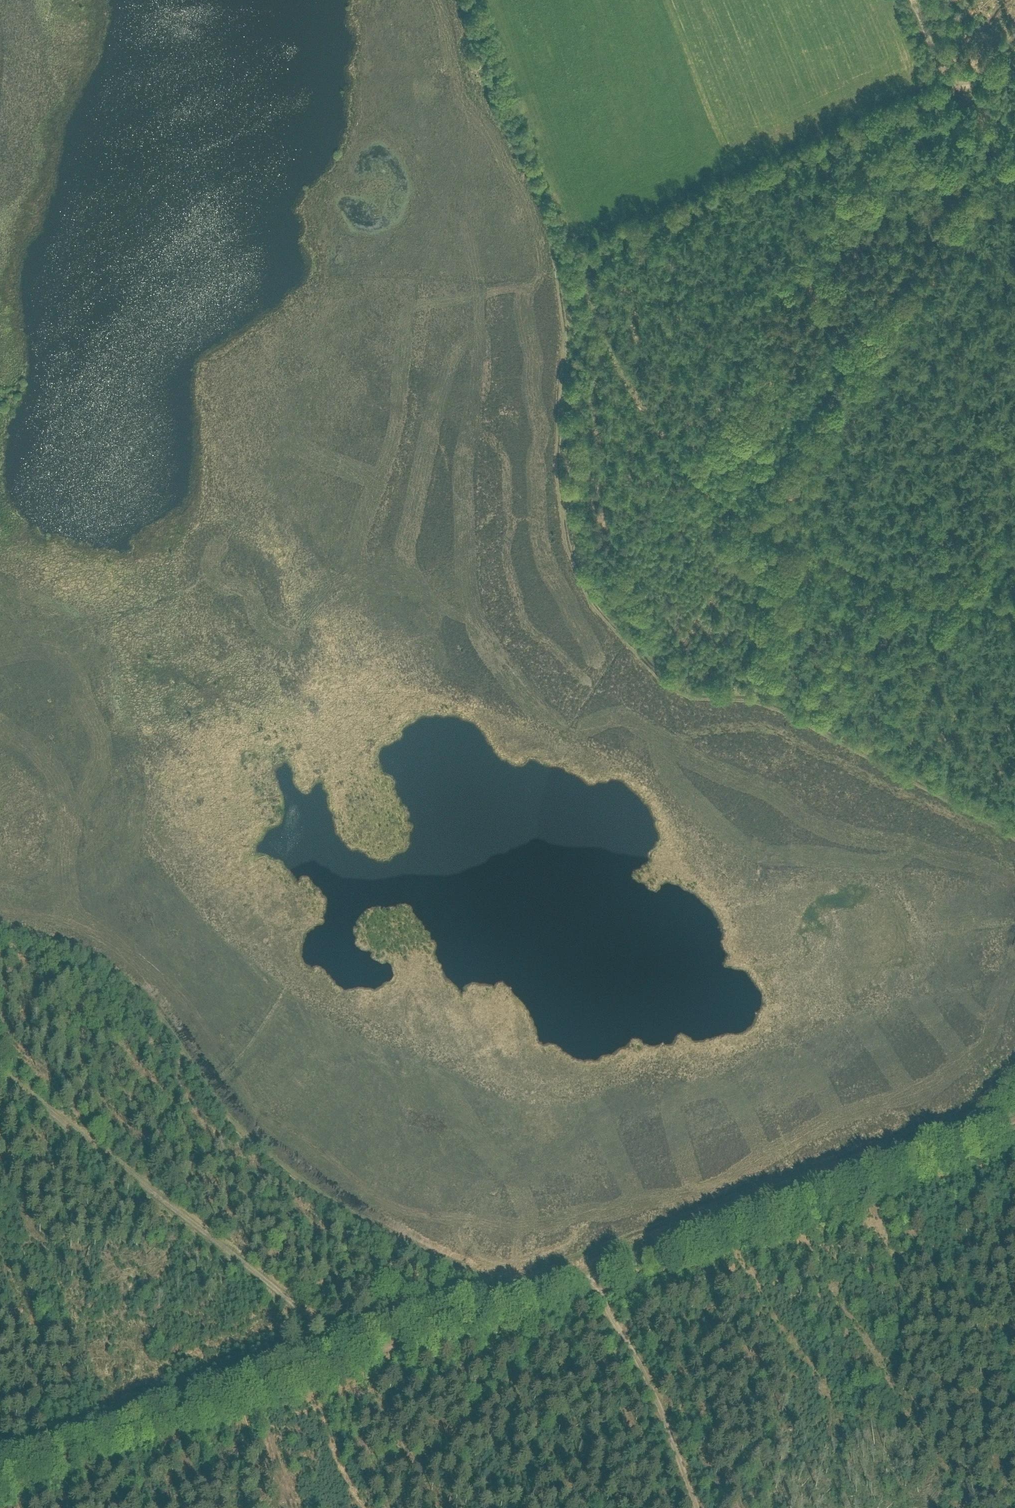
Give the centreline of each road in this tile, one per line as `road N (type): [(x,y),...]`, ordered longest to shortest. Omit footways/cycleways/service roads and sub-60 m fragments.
road 1 (track): [(587,260),(599,317),(625,374),(688,468),(822,548),(899,581),(1014,613)]
road 2 (track): [(0,1076),(358,1355)]
road 3 (track): [(588,1275),(973,1136)]
road 4 (track): [(587,260),(956,90)]
road 5 (track): [(0,1481),(358,1355)]
road 6 (track): [(588,1275),(660,1404),(694,1507)]
road 7 (track): [(358,1355),(524,1297)]

